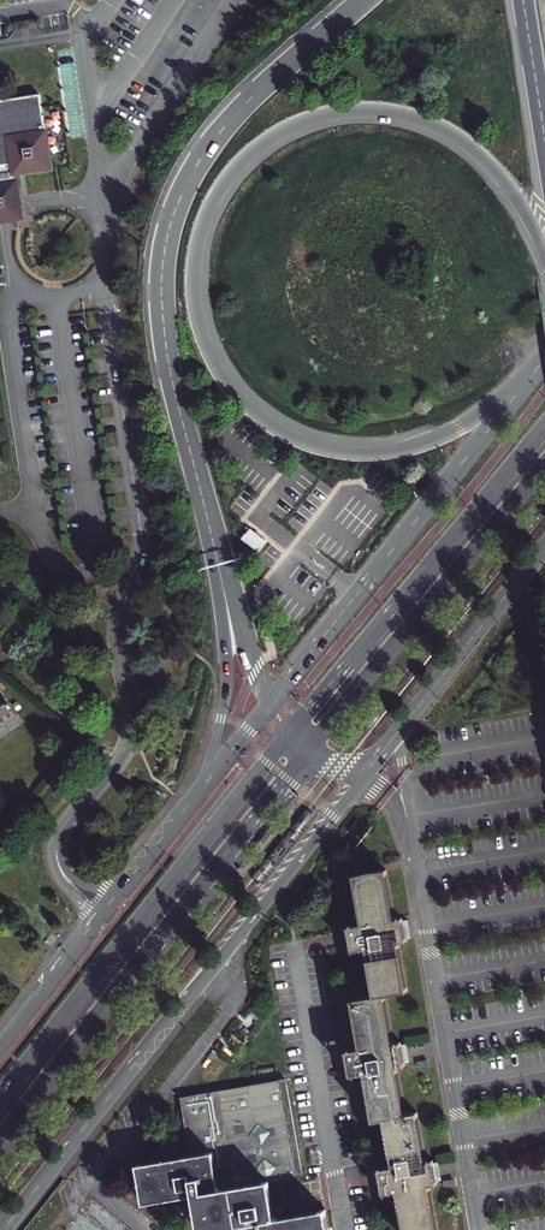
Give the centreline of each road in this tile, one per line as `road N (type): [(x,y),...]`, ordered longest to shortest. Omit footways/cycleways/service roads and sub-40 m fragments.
road 1 (motorway): [(544,358),(454,431),(398,451),(342,454),(273,430),(235,398),(203,340),(193,283),(208,210),(238,163),(291,124),(343,110),(403,113),(457,136),(514,193),(544,256)]
road 2 (motorway): [(364,0),(224,126),(173,217),(161,287),(167,352),(216,558)]
road 3 (tertiary): [(2,1229),(363,779)]
road 4 (primary): [(0,1141),(313,747)]
road 5 (primary): [(293,731),(0,1097)]
road 6 (tertiary): [(544,360),(268,705)]
road 7 (primary): [(544,426),(293,731)]
road 8 (primary): [(313,747),(544,467)]
road 9 (tertiary): [(200,789),(0,1044)]
road 10 (primary): [(363,779),(544,546)]
road 11 (motorway): [(216,558),(227,677),(200,789)]
road 12 (motorway): [(216,558),(268,705)]
road 13 (motorway): [(523,0),(544,138)]

